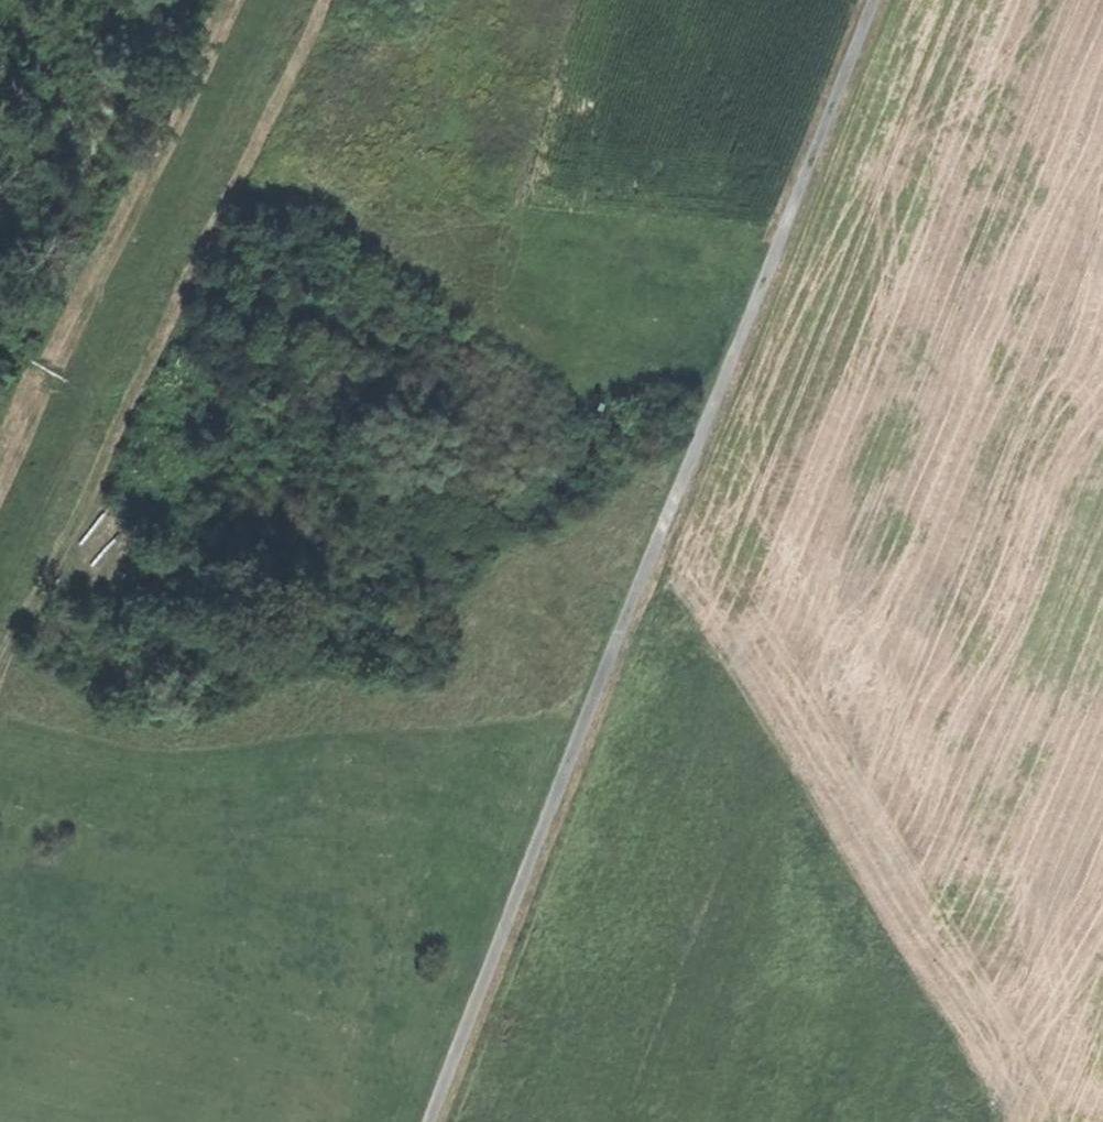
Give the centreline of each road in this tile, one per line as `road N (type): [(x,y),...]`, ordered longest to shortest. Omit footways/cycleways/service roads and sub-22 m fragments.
road 1 (track): [(872,0),(435,1121)]
road 2 (track): [(0,563),(278,0)]

